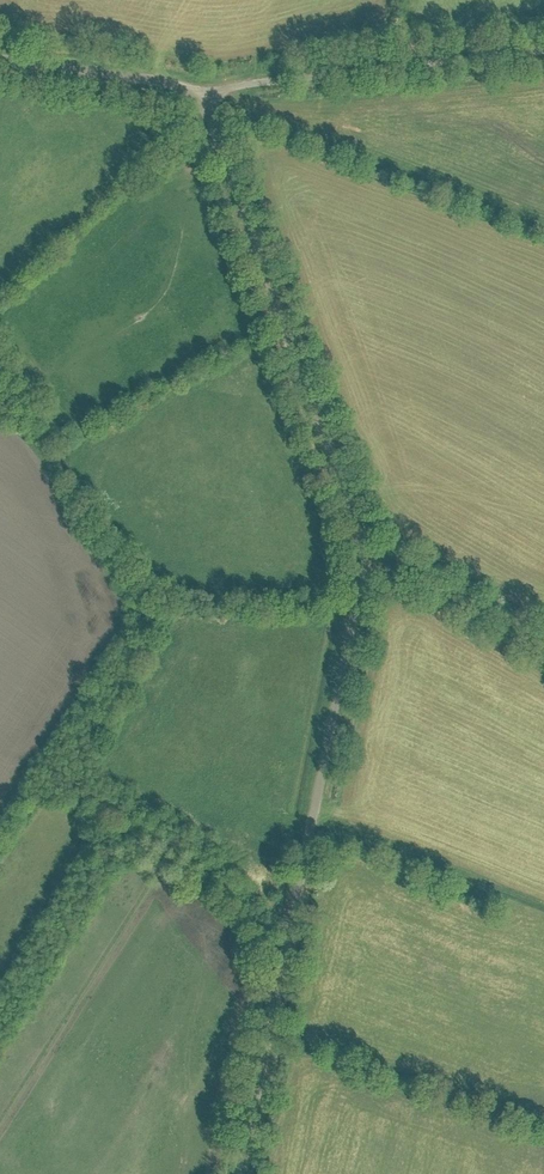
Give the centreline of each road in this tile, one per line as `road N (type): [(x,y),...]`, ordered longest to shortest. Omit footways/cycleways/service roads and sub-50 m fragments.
road 1 (unclassified): [(239,1173),(362,562),(206,104)]
road 2 (track): [(211,120),(543,241)]
road 3 (unclassified): [(206,104),(241,85),(543,51)]
road 4 (unclassified): [(206,104),(167,83),(0,59)]

